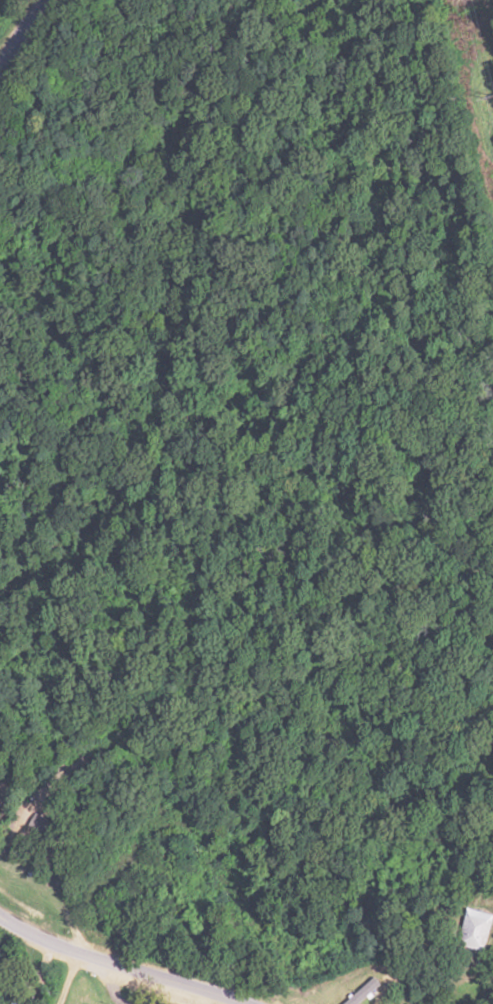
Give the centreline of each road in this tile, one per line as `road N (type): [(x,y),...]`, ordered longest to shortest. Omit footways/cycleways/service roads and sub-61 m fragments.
road 1 (residential): [(239,1003),(73,952),(0,913)]

